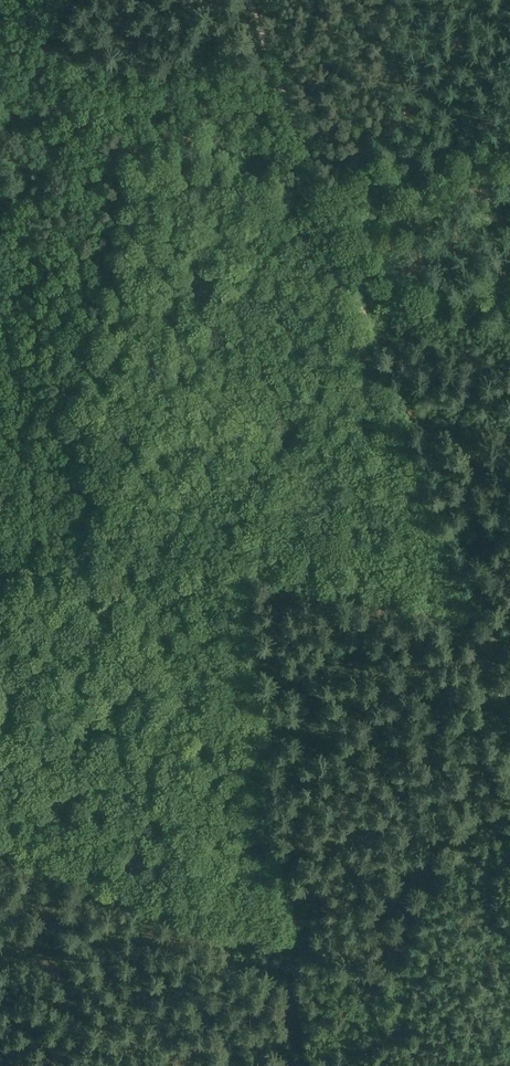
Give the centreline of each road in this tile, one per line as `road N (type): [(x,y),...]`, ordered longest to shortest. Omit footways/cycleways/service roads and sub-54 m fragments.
road 1 (track): [(360,293),(474,610)]
road 2 (track): [(249,0),(360,293)]
road 3 (track): [(360,293),(509,326)]

